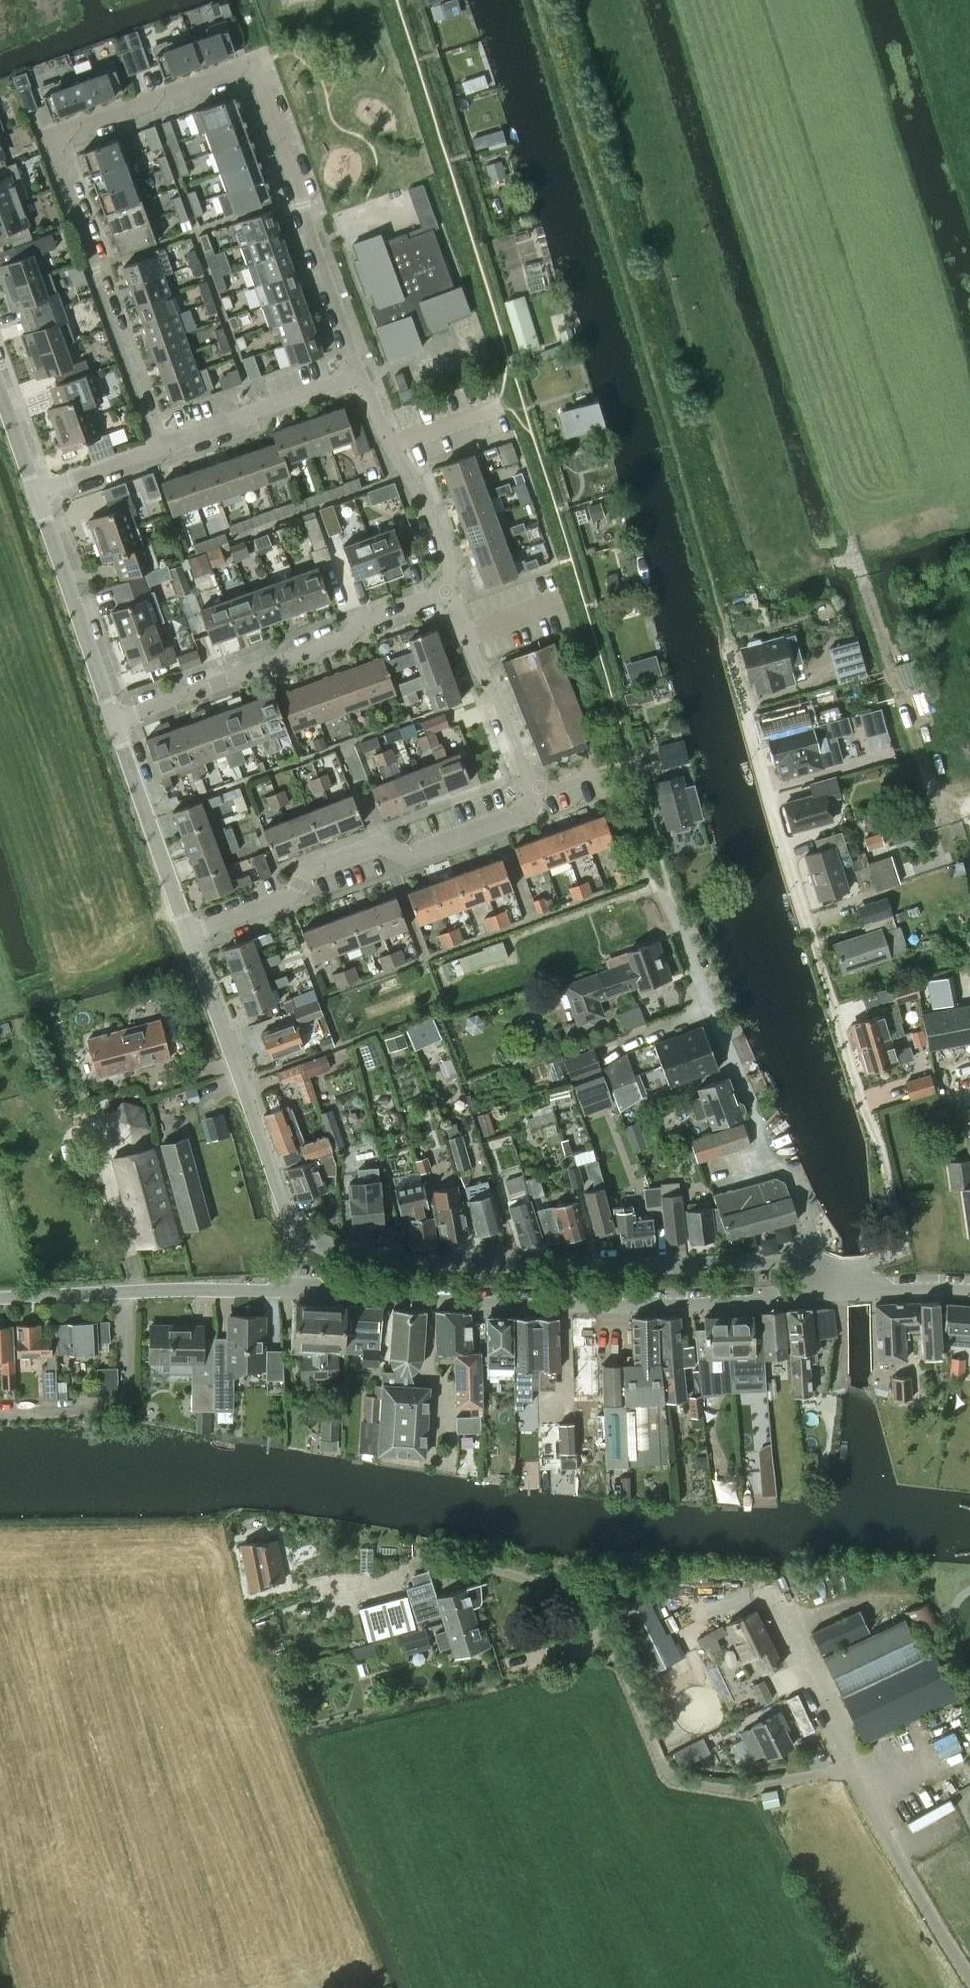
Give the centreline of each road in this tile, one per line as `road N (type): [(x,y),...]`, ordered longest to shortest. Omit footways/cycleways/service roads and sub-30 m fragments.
road 1 (residential): [(358,374),(253,62),(47,138),(155,448)]
road 2 (tertiary): [(0,1298),(189,1289),(681,1304),(798,1298),(837,1282)]
road 3 (tertiary): [(808,1264),(366,1258),(325,1247),(296,1227),(190,932)]
road 4 (residential): [(857,1281),(873,1260),(902,1251),(901,1234),(717,604)]
road 5 (residential): [(190,932),(289,897),(312,869),(377,846),(410,855),(525,814),(532,791),(448,589)]
road 6 (residential): [(808,1264),(789,1169),(772,1160),(659,878)]
road 7 (residential): [(448,589),(382,612),(341,638),(116,721)]
road 8 (tertiary): [(116,721),(36,491)]
road 9 (residential): [(358,374),(427,503),(447,560),(448,589)]
road 10 (tertiary): [(190,932),(116,721)]
road 11 (residential): [(155,448),(358,374)]
road 12 (residential): [(36,491),(155,448)]

